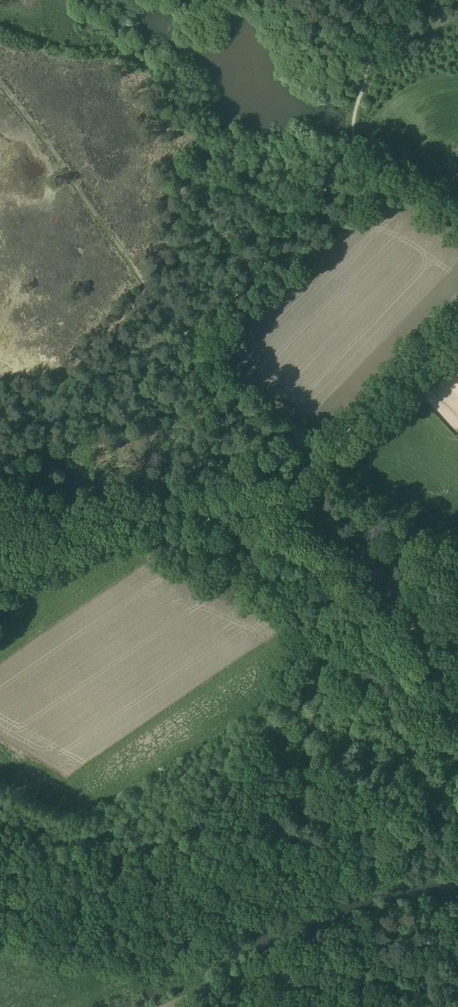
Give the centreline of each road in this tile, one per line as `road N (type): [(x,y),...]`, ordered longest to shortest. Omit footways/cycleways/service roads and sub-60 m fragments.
road 1 (unclassified): [(457,730),(313,562),(266,526),(197,513),(0,505)]
road 2 (track): [(172,322),(187,344),(354,161),(382,45)]

